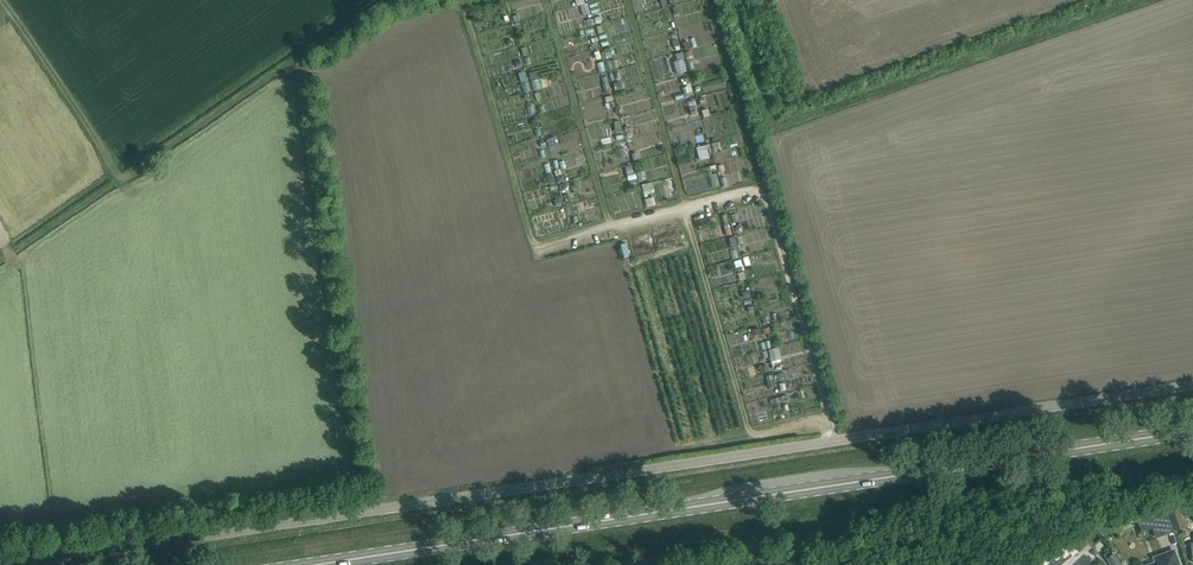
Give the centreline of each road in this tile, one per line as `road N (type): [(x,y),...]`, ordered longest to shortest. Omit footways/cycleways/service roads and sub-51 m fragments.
road 1 (primary): [(1192,431),(313,564)]
road 2 (track): [(1,0),(125,178)]

